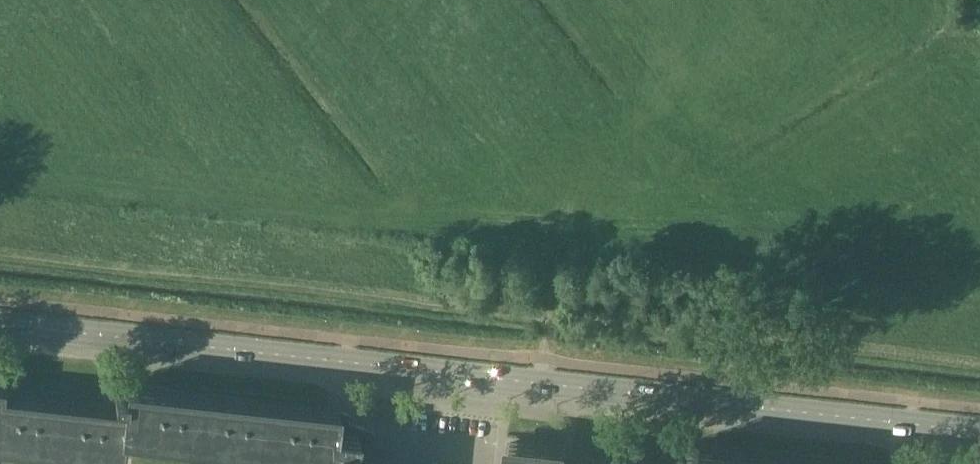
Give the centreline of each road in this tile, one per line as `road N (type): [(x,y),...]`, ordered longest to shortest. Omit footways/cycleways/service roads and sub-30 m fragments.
road 1 (secondary): [(979,430),(0,326)]

